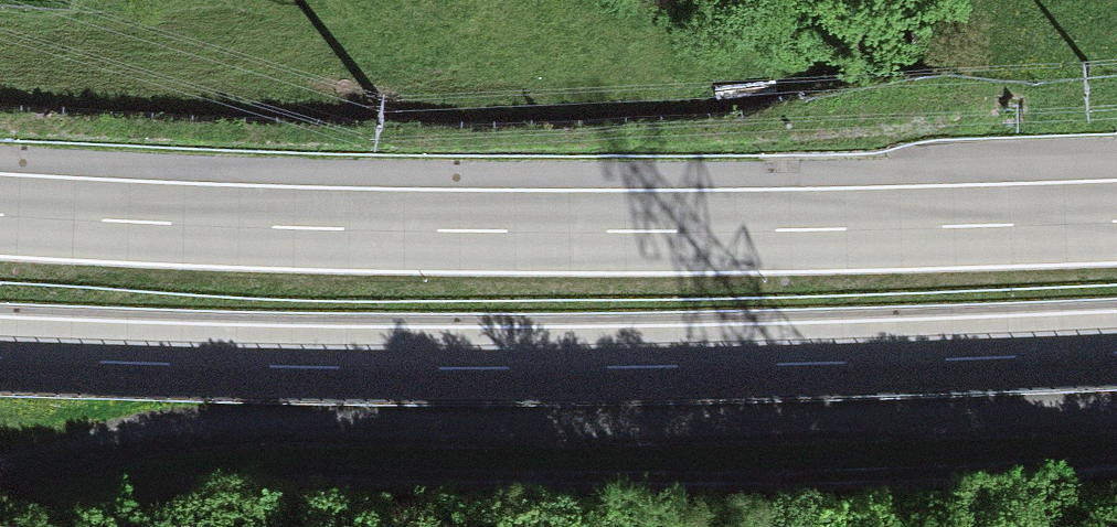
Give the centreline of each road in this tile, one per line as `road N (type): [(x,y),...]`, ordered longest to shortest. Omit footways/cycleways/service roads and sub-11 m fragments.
road 1 (unclassified): [(1116,410),(197,429),(0,470)]
road 2 (motorway): [(1116,220),(606,230),(0,213)]
road 3 (motorway): [(0,360),(434,370),(1116,354)]

